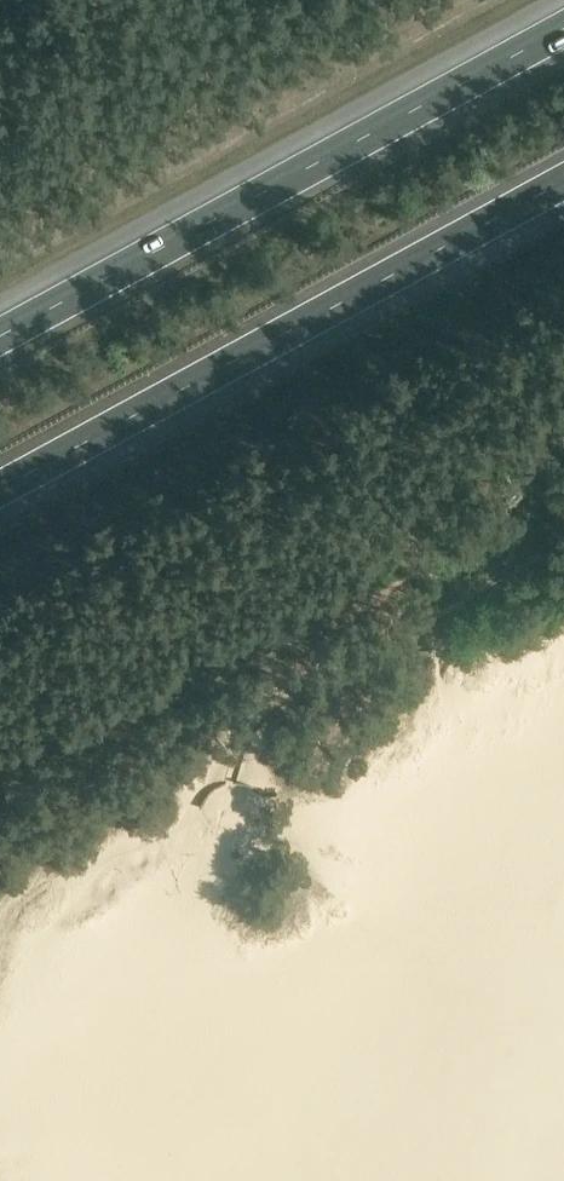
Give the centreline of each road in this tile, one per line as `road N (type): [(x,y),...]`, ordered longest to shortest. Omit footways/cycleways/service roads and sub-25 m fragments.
road 1 (motorway): [(0,497),(563,188)]
road 2 (motorway): [(563,25),(0,328)]
road 3 (track): [(0,1145),(510,954)]

